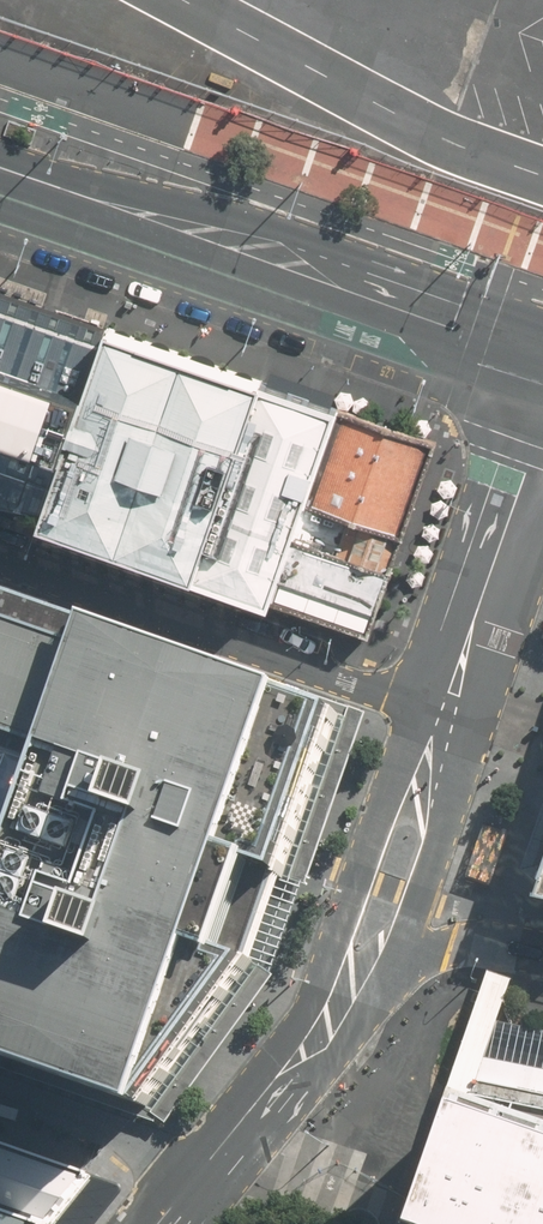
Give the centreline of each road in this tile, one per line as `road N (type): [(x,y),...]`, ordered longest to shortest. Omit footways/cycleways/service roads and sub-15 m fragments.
road 1 (secondary): [(542,359),(0,171)]
road 2 (residential): [(0,557),(445,709)]
road 3 (tertiary): [(303,1054),(382,798),(445,709)]
road 4 (tertiary): [(445,709),(542,417)]
road 5 (tertiary): [(445,709),(439,825),(407,941)]
road 6 (residential): [(211,1162),(0,1091)]
road 7 (tertiary): [(407,941),(378,1000),(303,1054)]
road 8 (tertiary): [(211,1162),(303,1054)]
road 9 (residential): [(542,951),(470,937),(407,941)]

